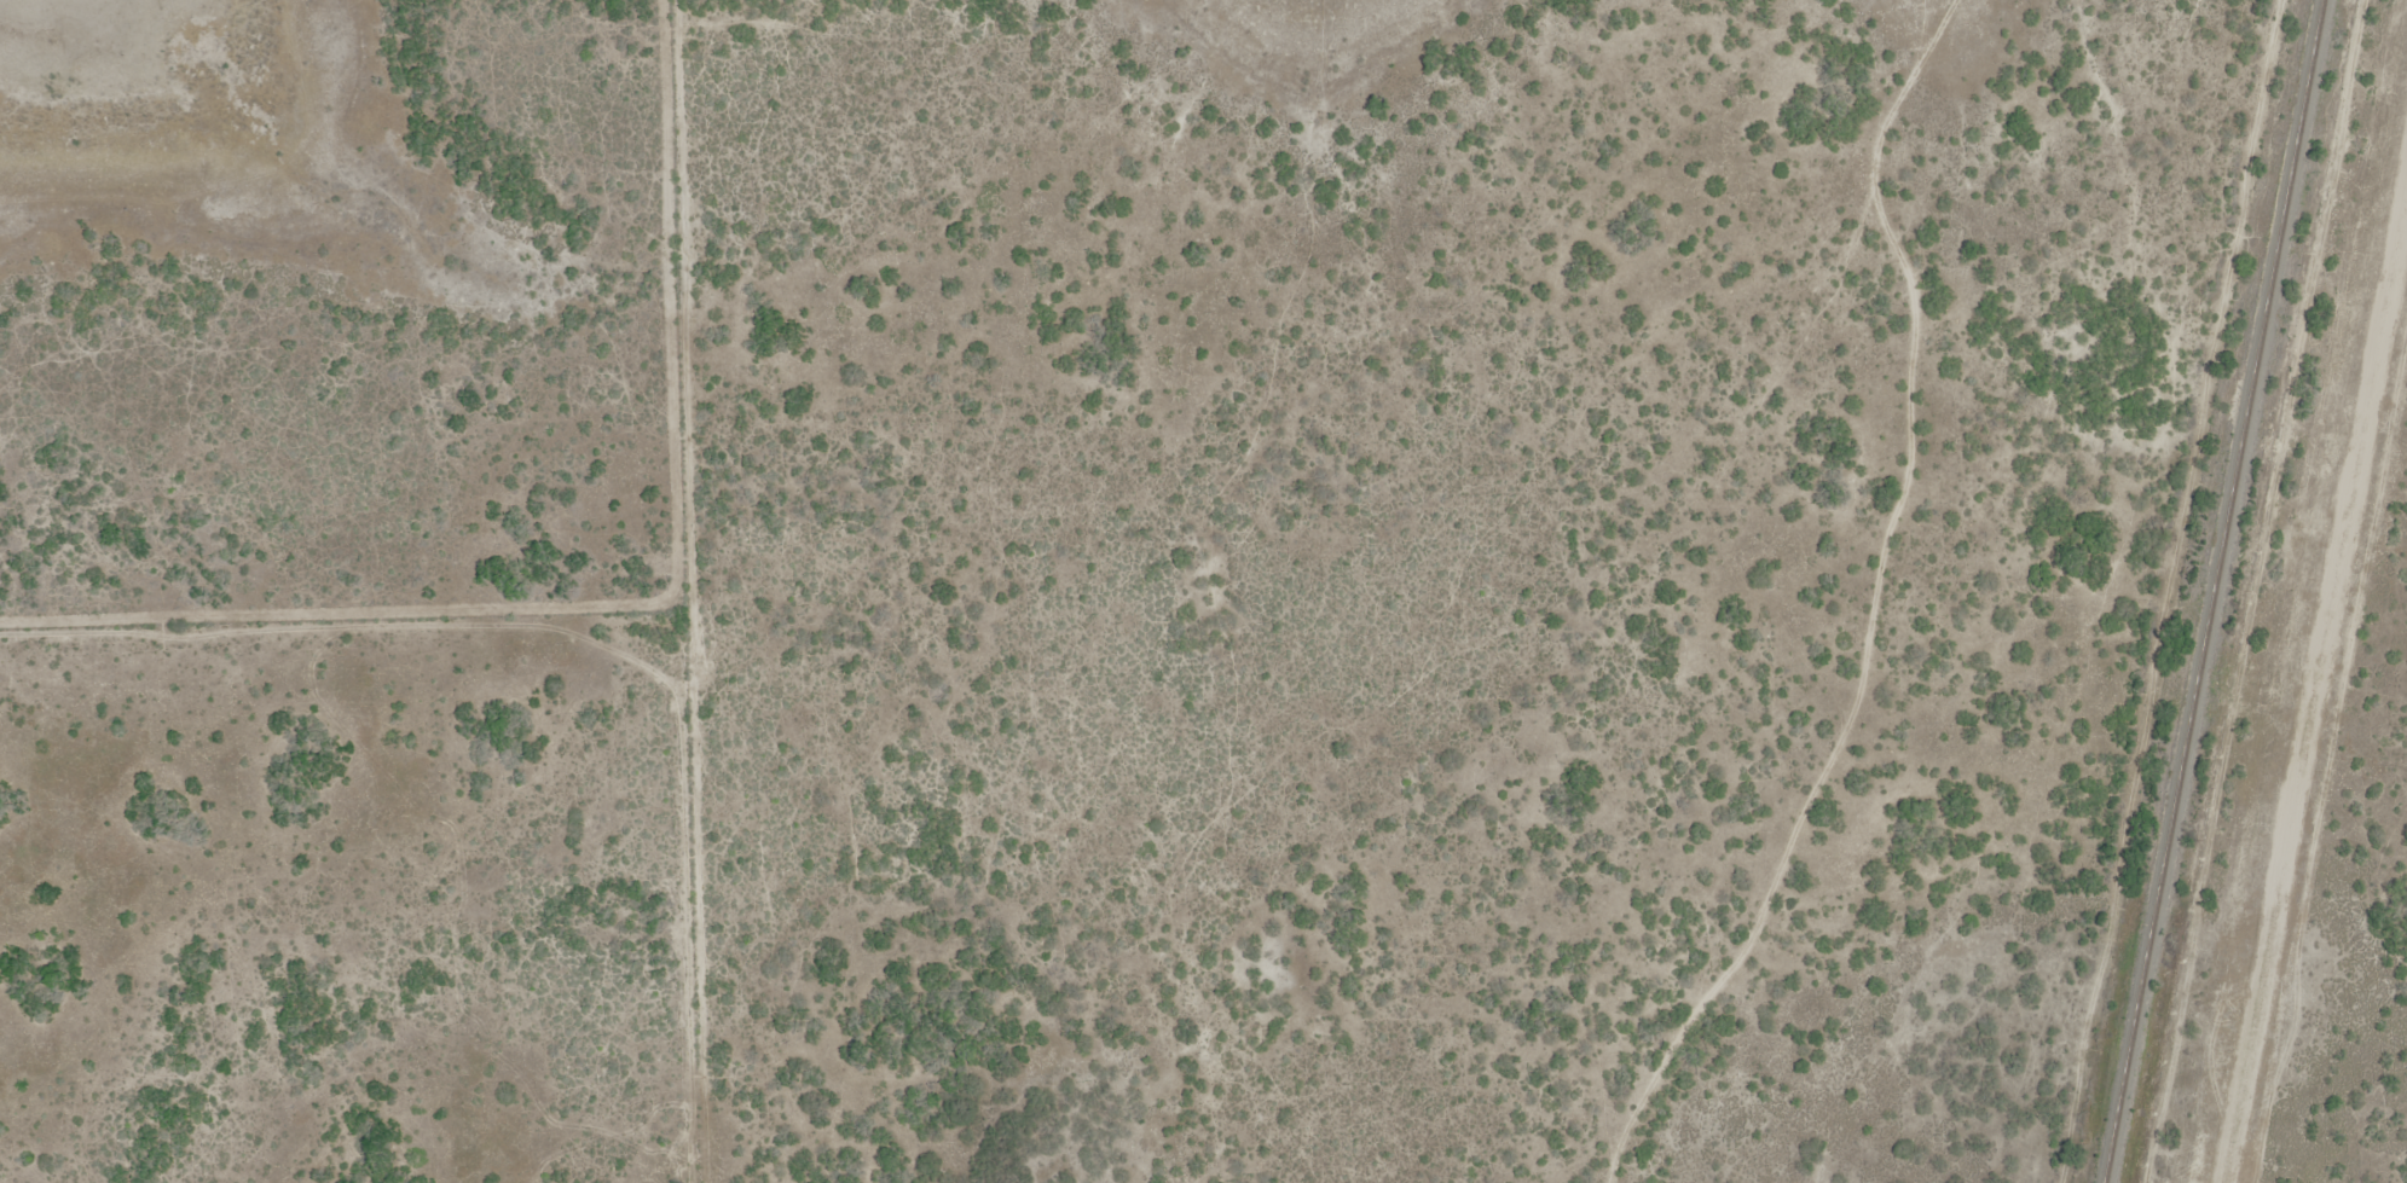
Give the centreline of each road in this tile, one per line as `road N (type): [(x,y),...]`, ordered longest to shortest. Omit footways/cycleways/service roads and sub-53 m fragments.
road 1 (residential): [(2100,0),(2122,118),(2139,443),(2098,677),(1994,920),(1848,1182)]

